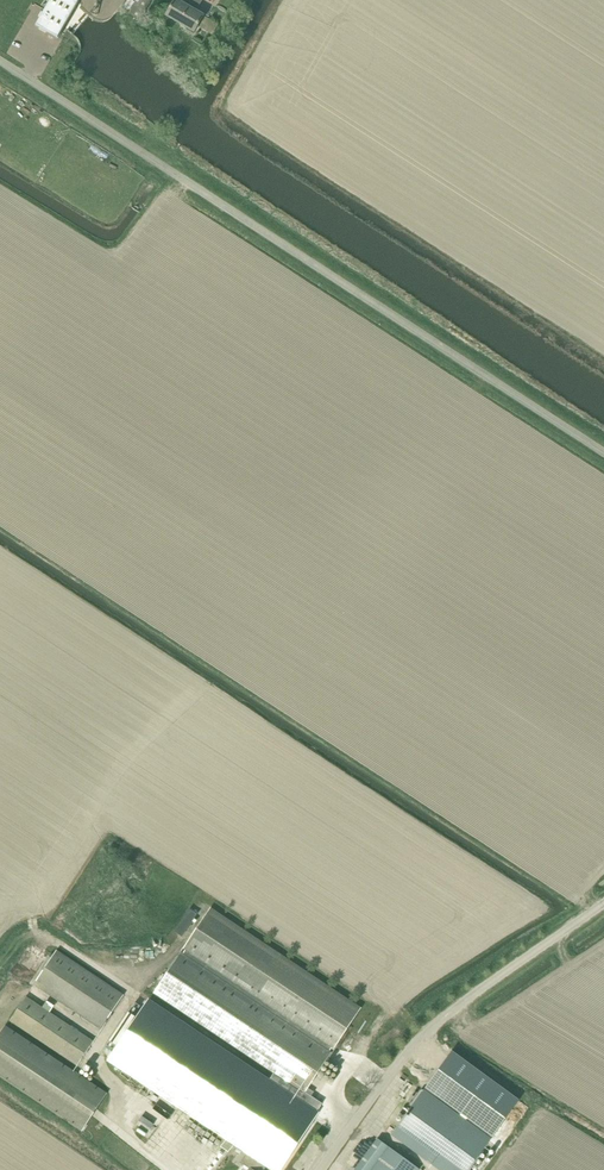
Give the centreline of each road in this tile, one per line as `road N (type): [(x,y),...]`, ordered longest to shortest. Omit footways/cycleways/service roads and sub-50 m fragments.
road 1 (unclassified): [(603,453),(0,60)]
road 2 (unclassified): [(322,1169),(425,1035),(603,904)]

